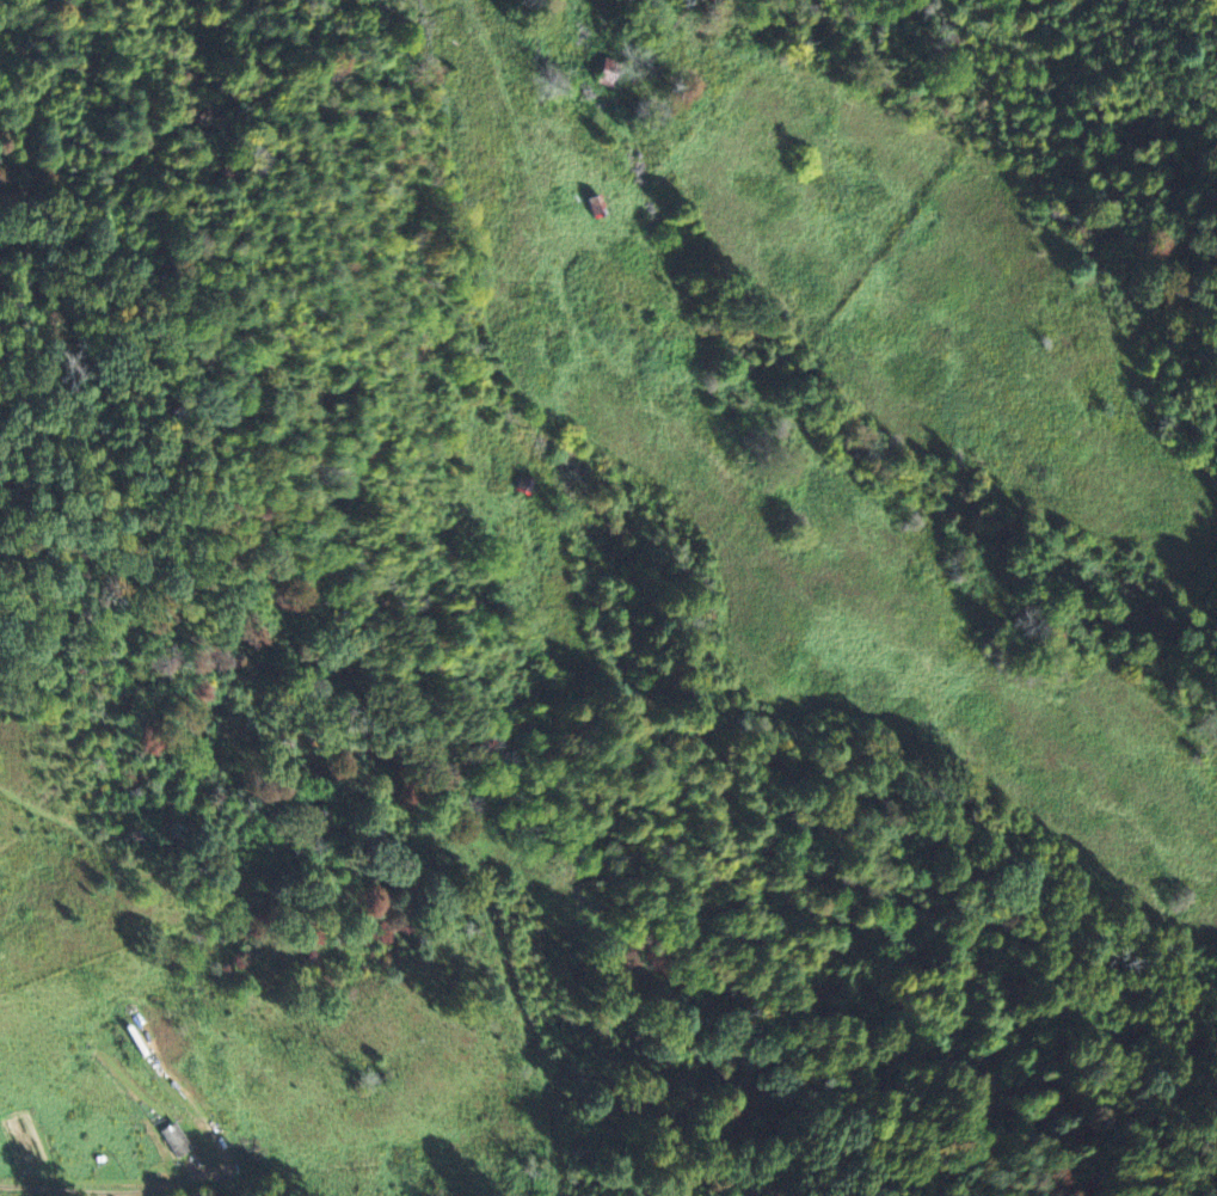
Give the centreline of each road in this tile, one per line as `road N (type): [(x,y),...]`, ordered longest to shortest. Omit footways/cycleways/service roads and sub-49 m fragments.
road 1 (residential): [(0,1186),(111,1195),(189,1179)]

